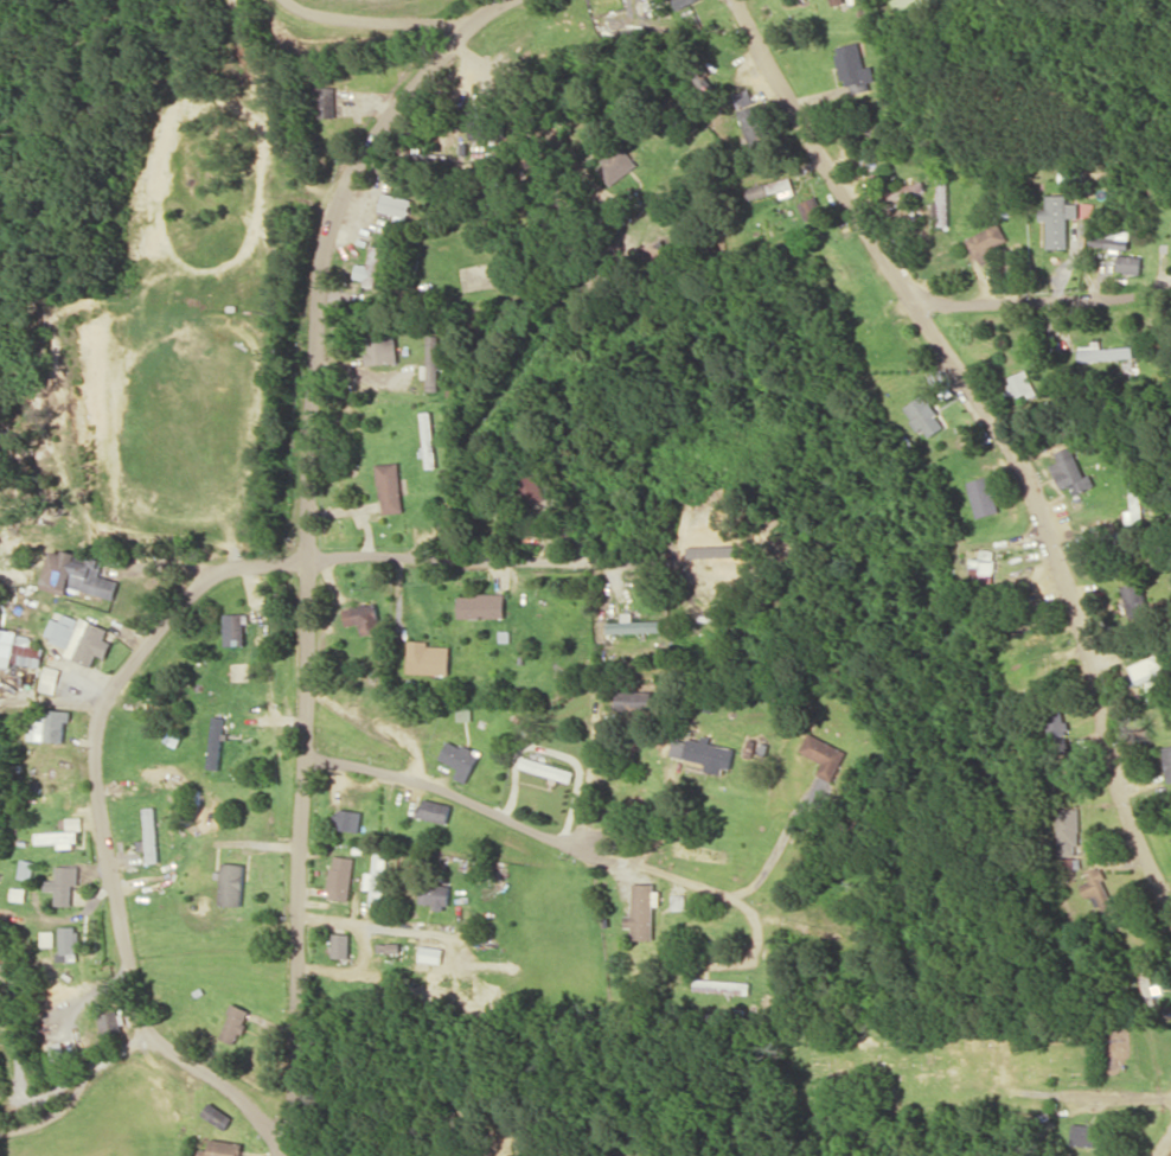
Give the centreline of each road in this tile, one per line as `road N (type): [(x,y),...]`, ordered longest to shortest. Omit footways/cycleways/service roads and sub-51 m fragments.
road 1 (residential): [(511,0),(449,47),(359,157),(320,263),(287,1155)]
road 2 (residential): [(738,0),(911,300),(1028,480),(1170,929)]
road 3 (residential): [(279,1155),(256,1111),(140,1021),(97,811),(100,737),(152,633),(192,593),(243,564),(311,558)]
road 4 (residential): [(559,562),(311,558)]
road 5 (residential): [(911,300),(1152,295)]
road 6 (residential): [(296,914),(444,930)]

